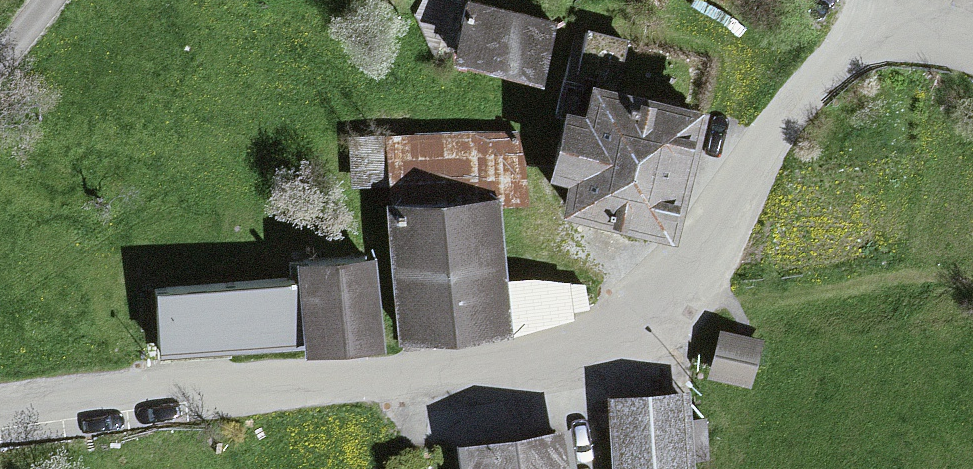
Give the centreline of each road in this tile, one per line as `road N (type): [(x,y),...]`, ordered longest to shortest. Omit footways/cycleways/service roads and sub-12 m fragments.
road 1 (residential): [(972,50),(902,41),(840,58),(786,116),(673,295),(611,332),(433,373),(0,414)]

